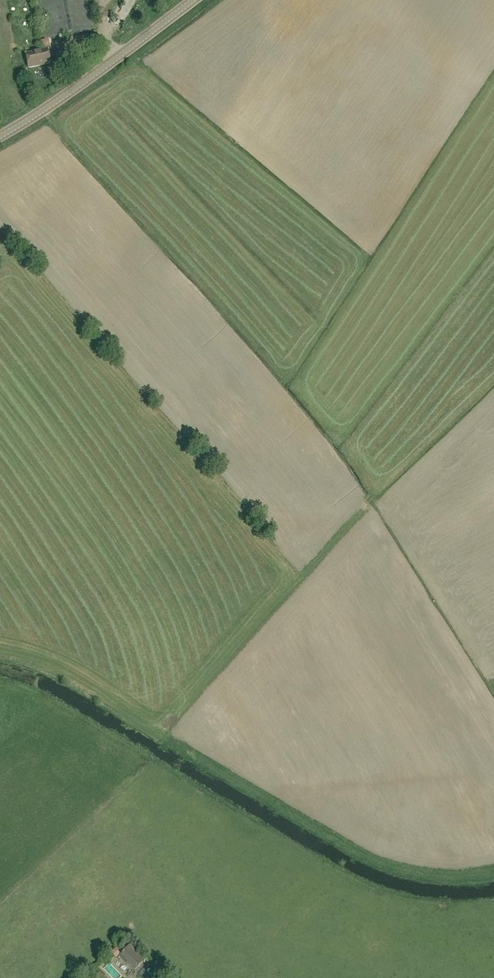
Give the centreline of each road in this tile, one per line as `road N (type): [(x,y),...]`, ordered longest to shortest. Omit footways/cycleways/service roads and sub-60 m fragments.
road 1 (tertiary): [(0,137),(194,0)]

